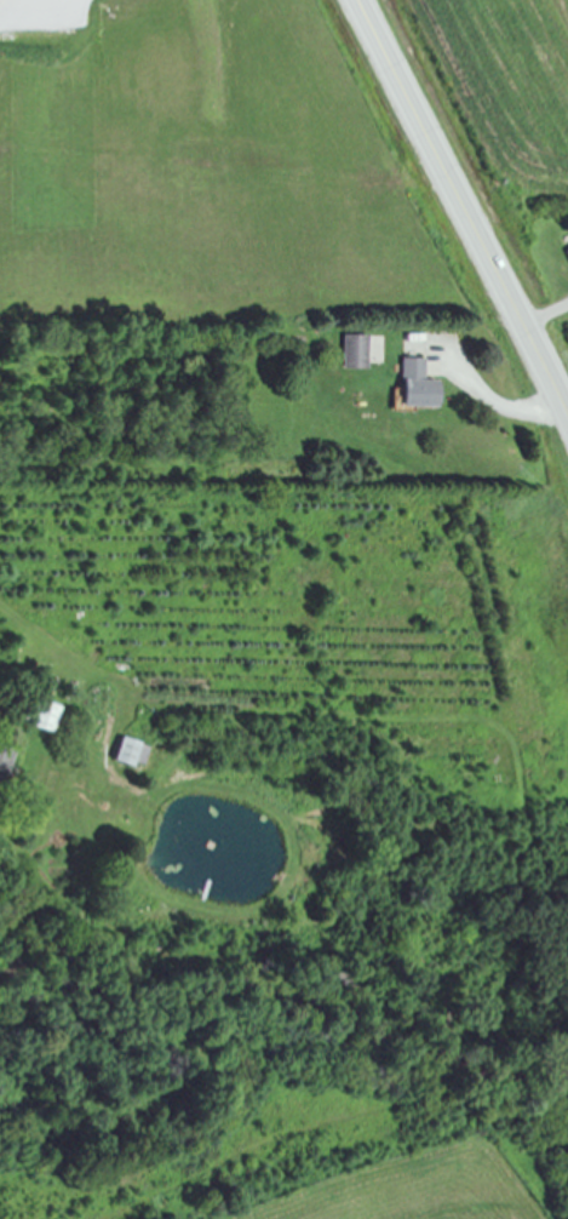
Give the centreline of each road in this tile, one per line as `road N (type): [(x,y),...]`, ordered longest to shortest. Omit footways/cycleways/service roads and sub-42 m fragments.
road 1 (secondary): [(567,413),(359,0)]

